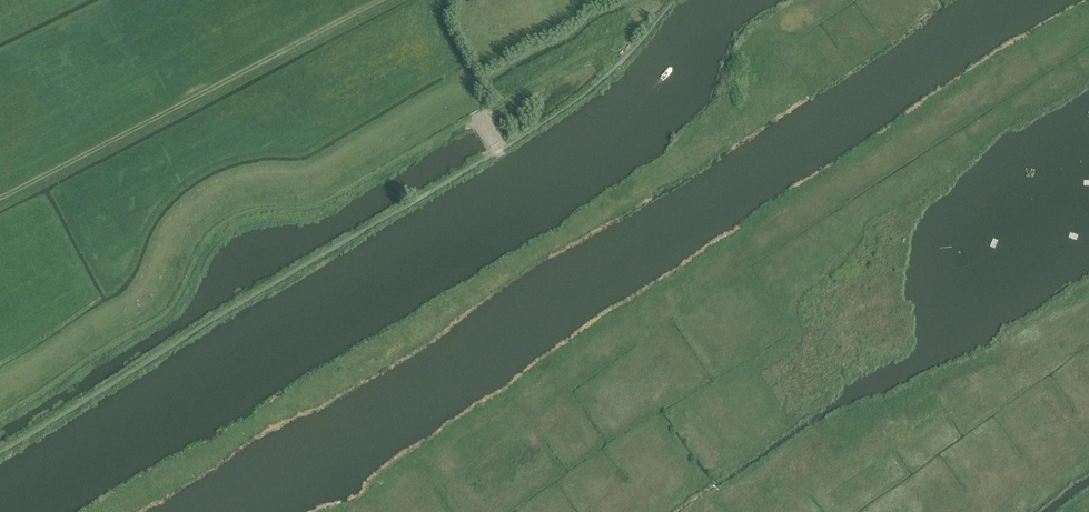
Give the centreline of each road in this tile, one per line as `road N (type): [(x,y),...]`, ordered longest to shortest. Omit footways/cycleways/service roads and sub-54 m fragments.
road 1 (track): [(0,202),(395,0)]

